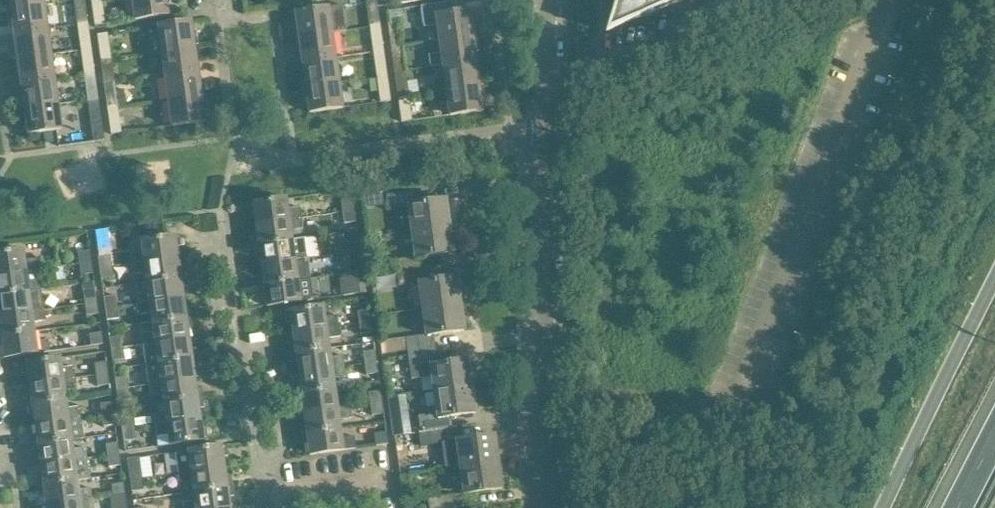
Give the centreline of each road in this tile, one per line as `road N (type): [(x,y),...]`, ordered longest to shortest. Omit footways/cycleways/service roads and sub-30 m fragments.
road 1 (residential): [(552,0),(547,391)]
road 2 (residential): [(282,507),(224,212)]
road 3 (motorway): [(994,278),(883,507)]

